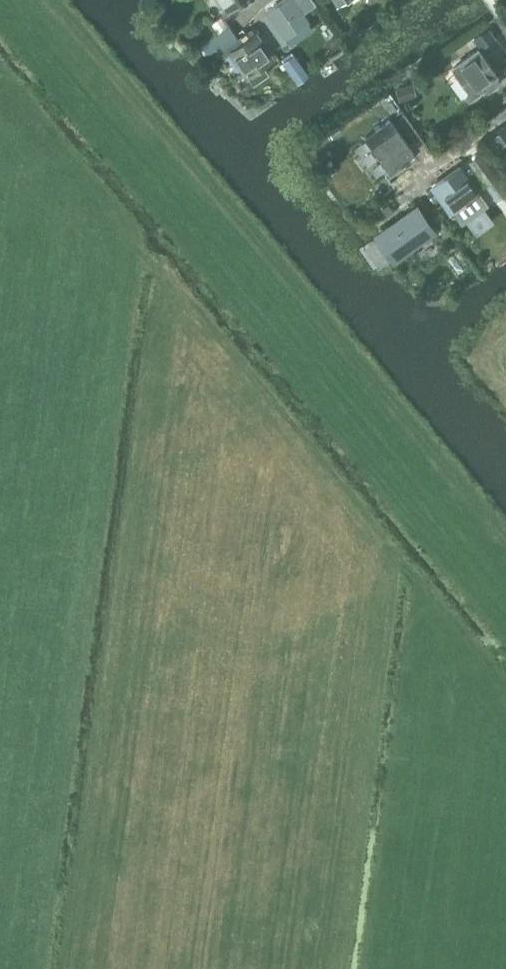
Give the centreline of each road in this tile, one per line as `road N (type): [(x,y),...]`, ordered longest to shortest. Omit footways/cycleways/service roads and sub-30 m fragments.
road 1 (track): [(505,591),(5,0)]

